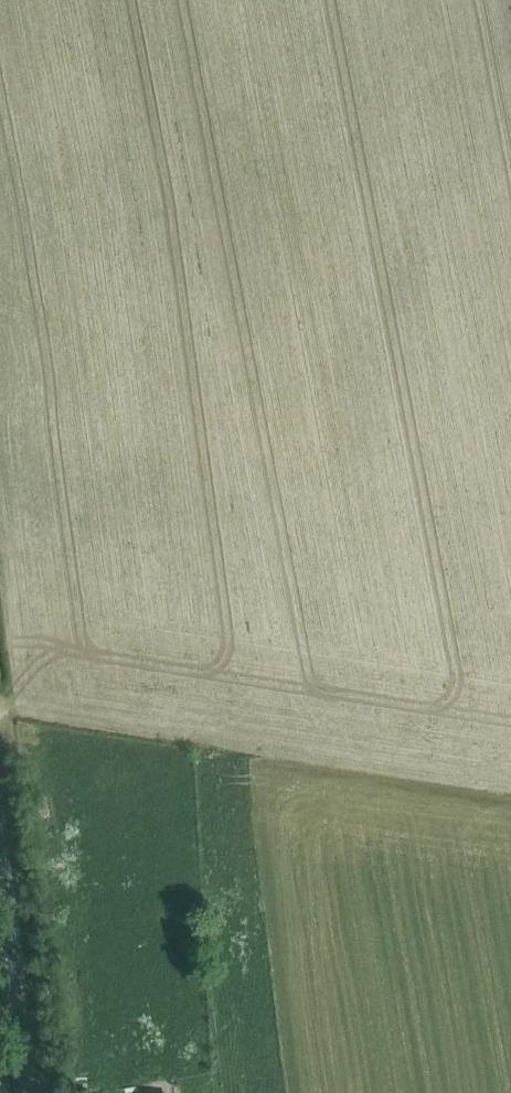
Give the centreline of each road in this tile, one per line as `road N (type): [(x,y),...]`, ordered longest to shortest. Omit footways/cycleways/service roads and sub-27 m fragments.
road 1 (unclassified): [(32,1092),(0,854)]

